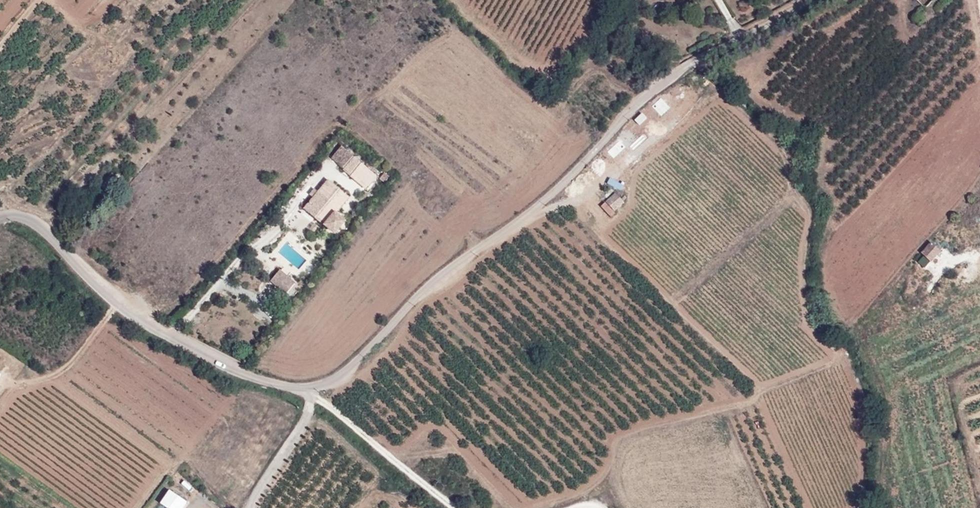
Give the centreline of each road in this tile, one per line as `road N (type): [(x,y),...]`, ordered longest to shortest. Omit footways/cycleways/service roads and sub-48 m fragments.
road 1 (unclassified): [(793,0),(663,85),(542,215),(444,274),(366,362),(327,389),(276,386),(156,329),(107,295),(38,223),(0,217)]
road 2 (track): [(312,393),(455,507)]
road 3 (track): [(119,303),(71,367),(13,382)]
road 4 (track): [(312,393),(312,415),(251,507)]

